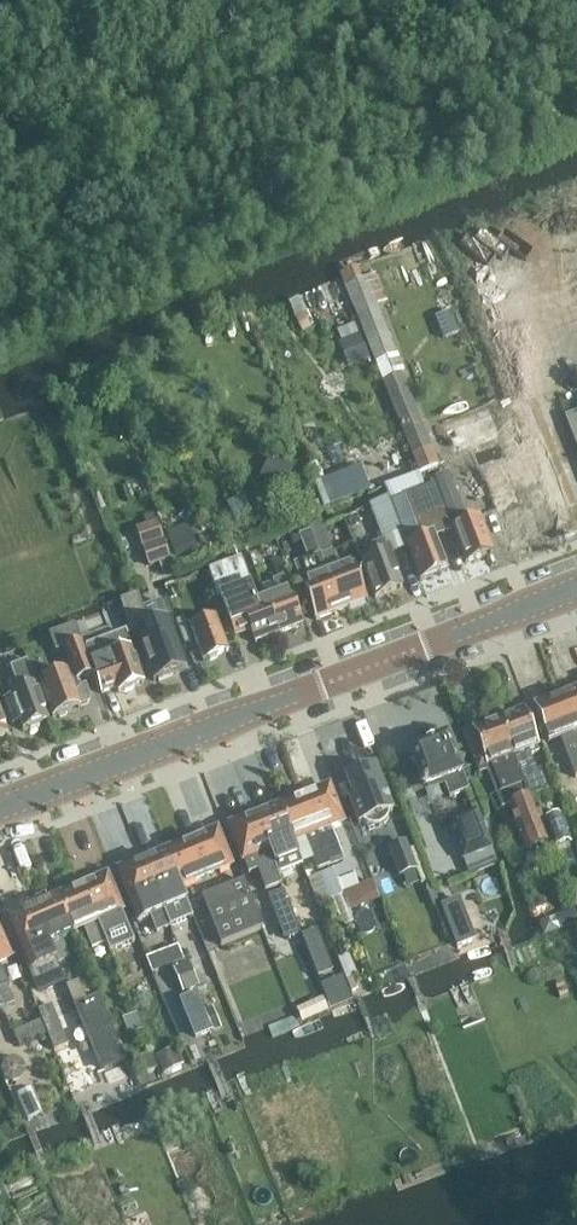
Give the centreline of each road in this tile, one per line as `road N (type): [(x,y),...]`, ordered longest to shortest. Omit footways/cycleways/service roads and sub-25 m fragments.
road 1 (tertiary): [(0,804),(576,584)]

